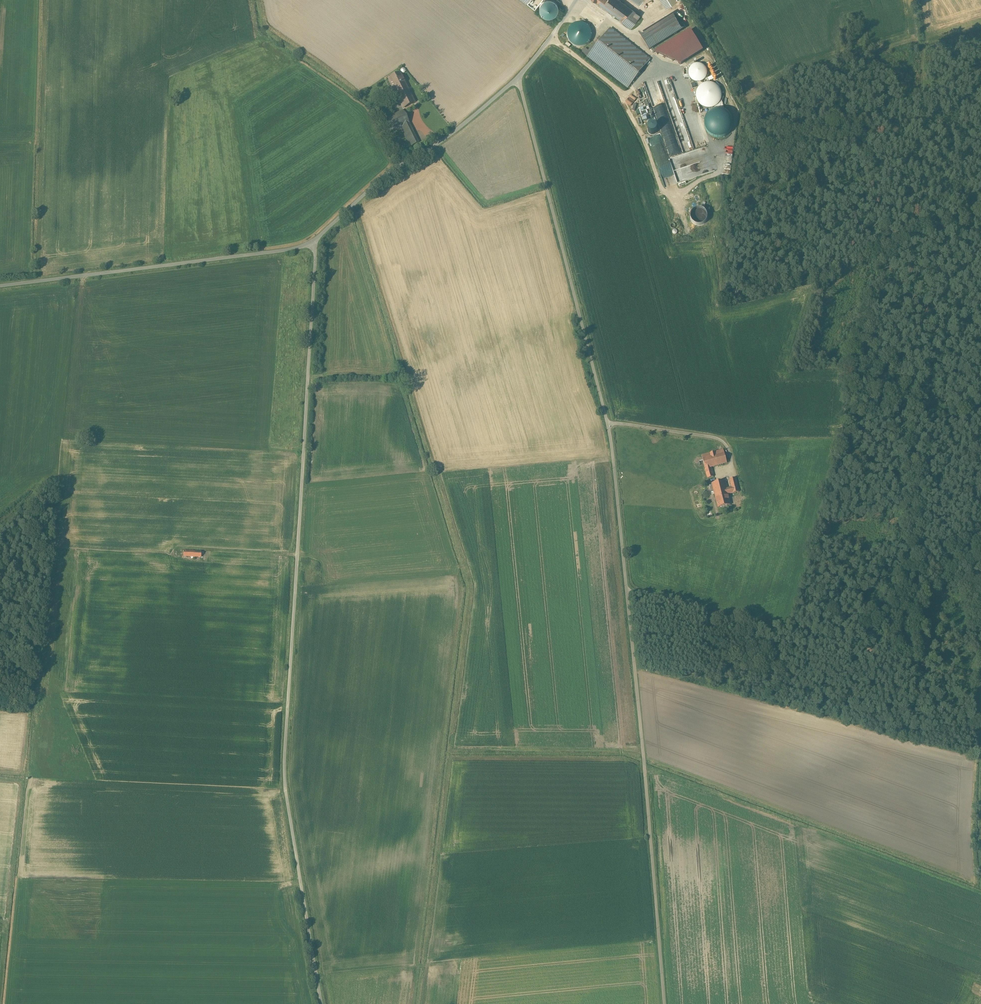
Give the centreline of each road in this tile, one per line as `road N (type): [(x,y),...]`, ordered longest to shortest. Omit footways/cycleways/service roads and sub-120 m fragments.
road 1 (unclassified): [(664,1003),(611,446),(518,78)]
road 2 (unclassified): [(314,241),(284,772),(322,1003)]
road 3 (track): [(923,83),(922,505)]
road 4 (track): [(627,591),(980,682)]
road 5 (unclassified): [(0,286),(314,241)]
road 6 (unclassified): [(314,241),(392,169),(518,78)]
road 7 (track): [(922,666),(922,505)]
road 8 (track): [(297,555),(176,547)]

